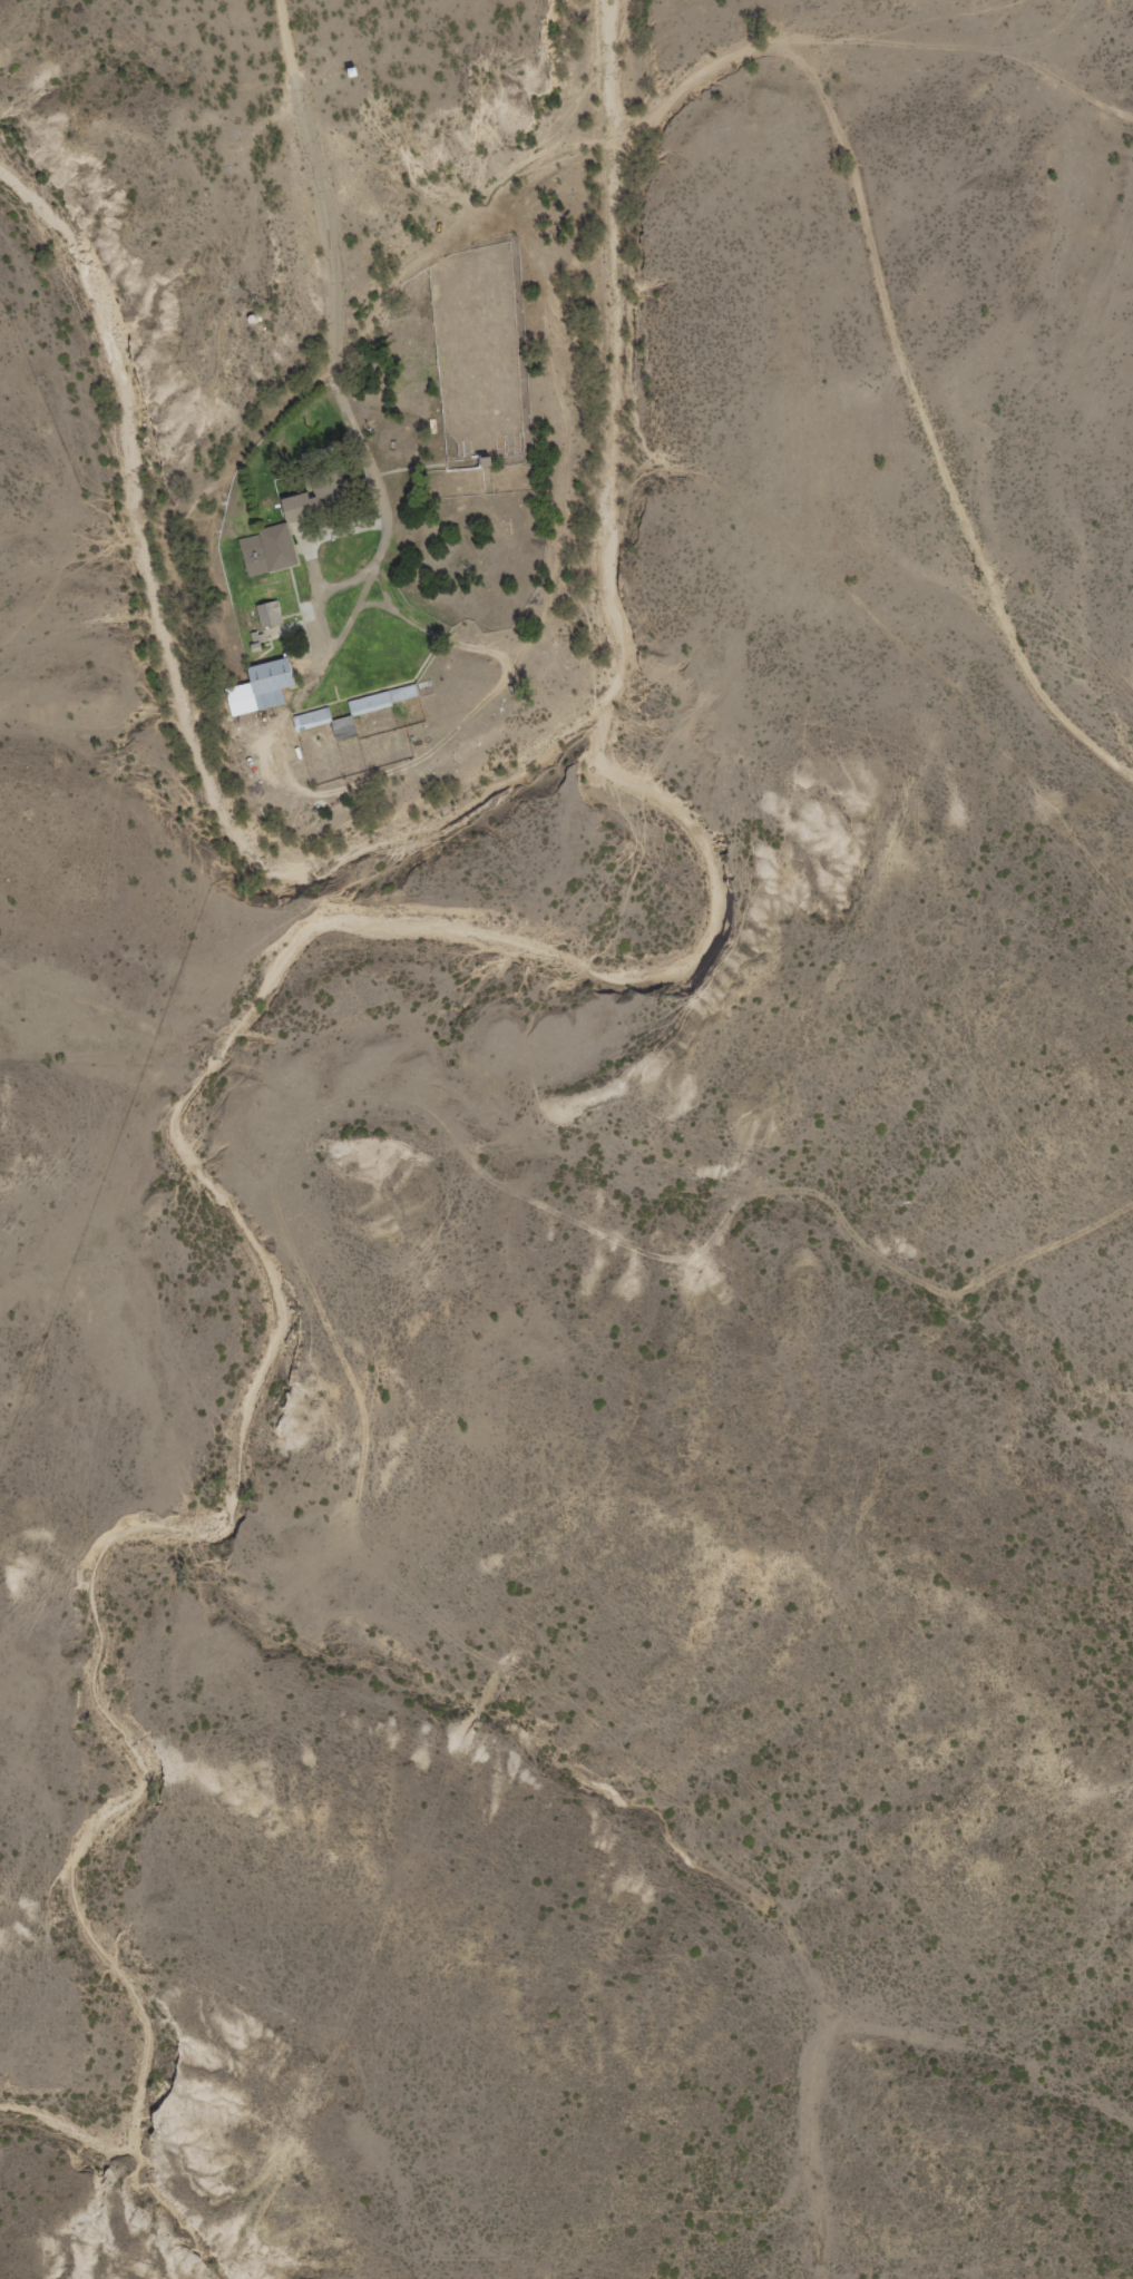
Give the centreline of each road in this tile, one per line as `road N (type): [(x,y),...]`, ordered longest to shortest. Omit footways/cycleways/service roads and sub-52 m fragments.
road 1 (residential): [(340,299),(286,0)]

